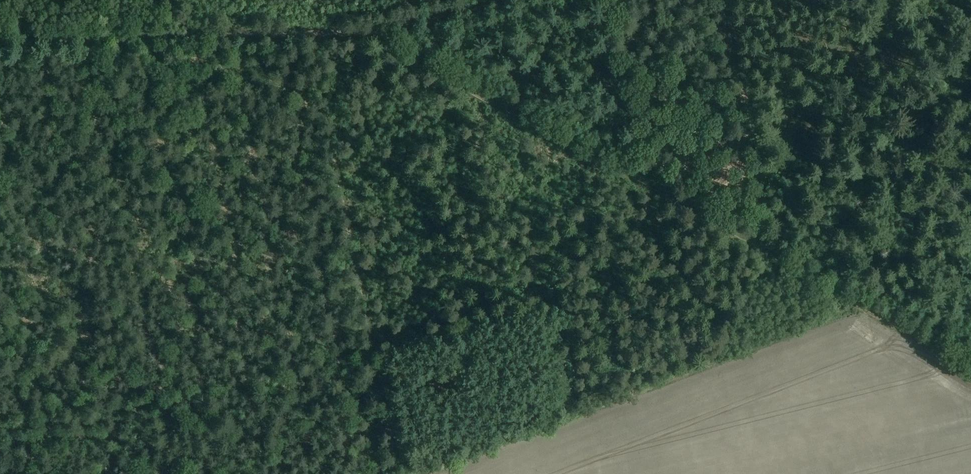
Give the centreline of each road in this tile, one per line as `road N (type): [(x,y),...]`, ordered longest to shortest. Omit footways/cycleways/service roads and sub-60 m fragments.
road 1 (track): [(752,244),(361,29)]
road 2 (track): [(970,366),(752,244)]
road 3 (track): [(212,36),(85,40)]

